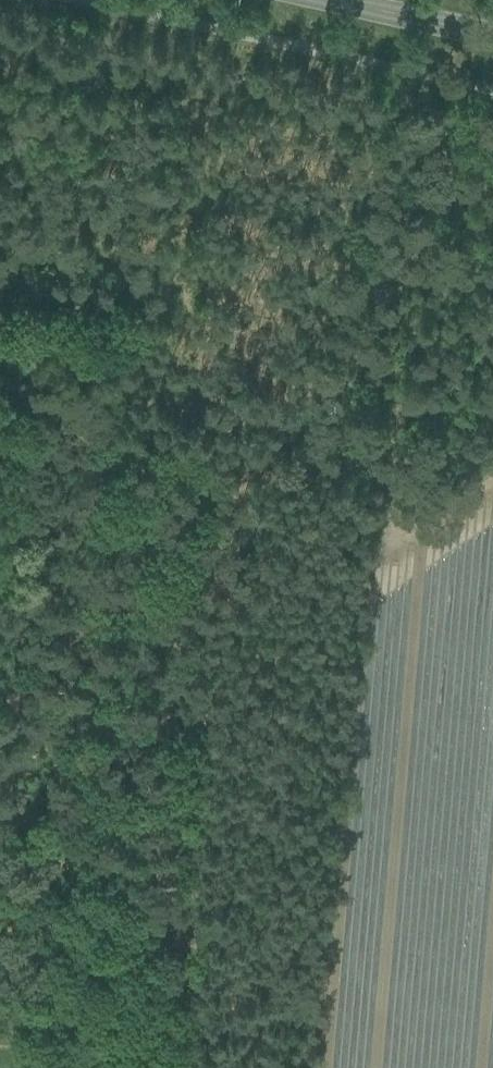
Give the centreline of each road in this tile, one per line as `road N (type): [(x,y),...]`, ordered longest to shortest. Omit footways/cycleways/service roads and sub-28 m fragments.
road 1 (track): [(170,1067),(153,898),(196,516),(0,425)]
road 2 (tertiary): [(492,43),(301,0)]
road 3 (track): [(167,1036),(0,1025)]

